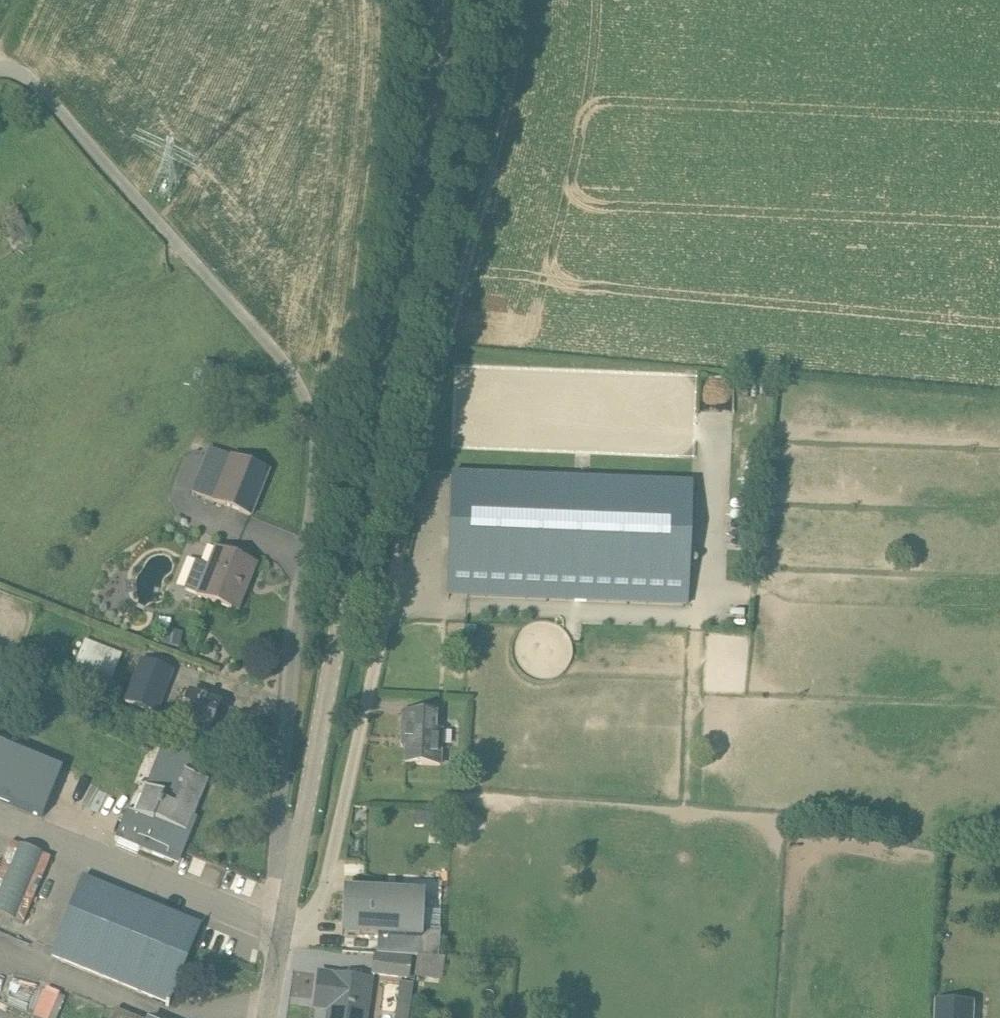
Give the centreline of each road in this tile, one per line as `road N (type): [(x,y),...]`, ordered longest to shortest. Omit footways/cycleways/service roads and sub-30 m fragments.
road 1 (unclassified): [(0,65),(29,78),(316,416),(319,456),(281,806),(295,868)]
road 2 (track): [(514,0),(499,116),(413,460),(337,816),(295,868)]
road 3 (tertiary): [(295,868),(423,176),(436,0)]
road 4 (tertiary): [(272,1017),(295,868)]

